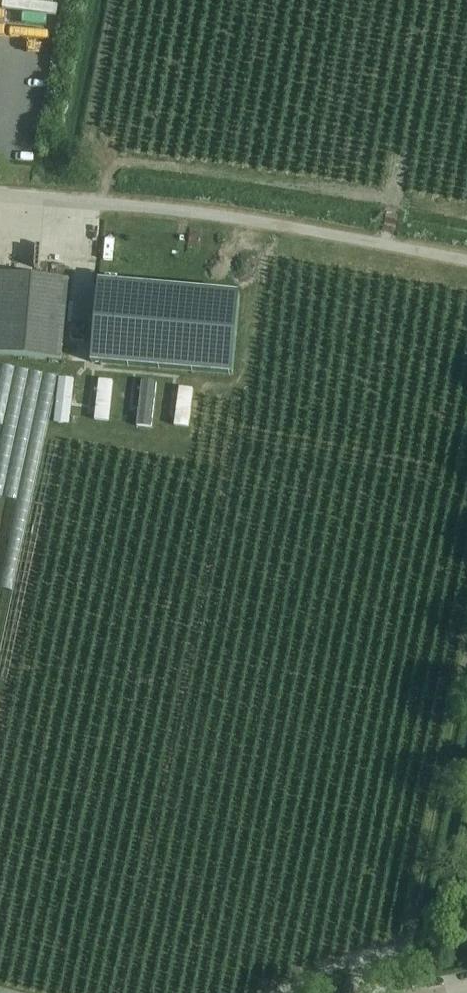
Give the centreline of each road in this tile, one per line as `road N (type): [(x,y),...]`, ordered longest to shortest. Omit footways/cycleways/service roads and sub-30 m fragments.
road 1 (residential): [(466,258),(256,219),(0,198)]

